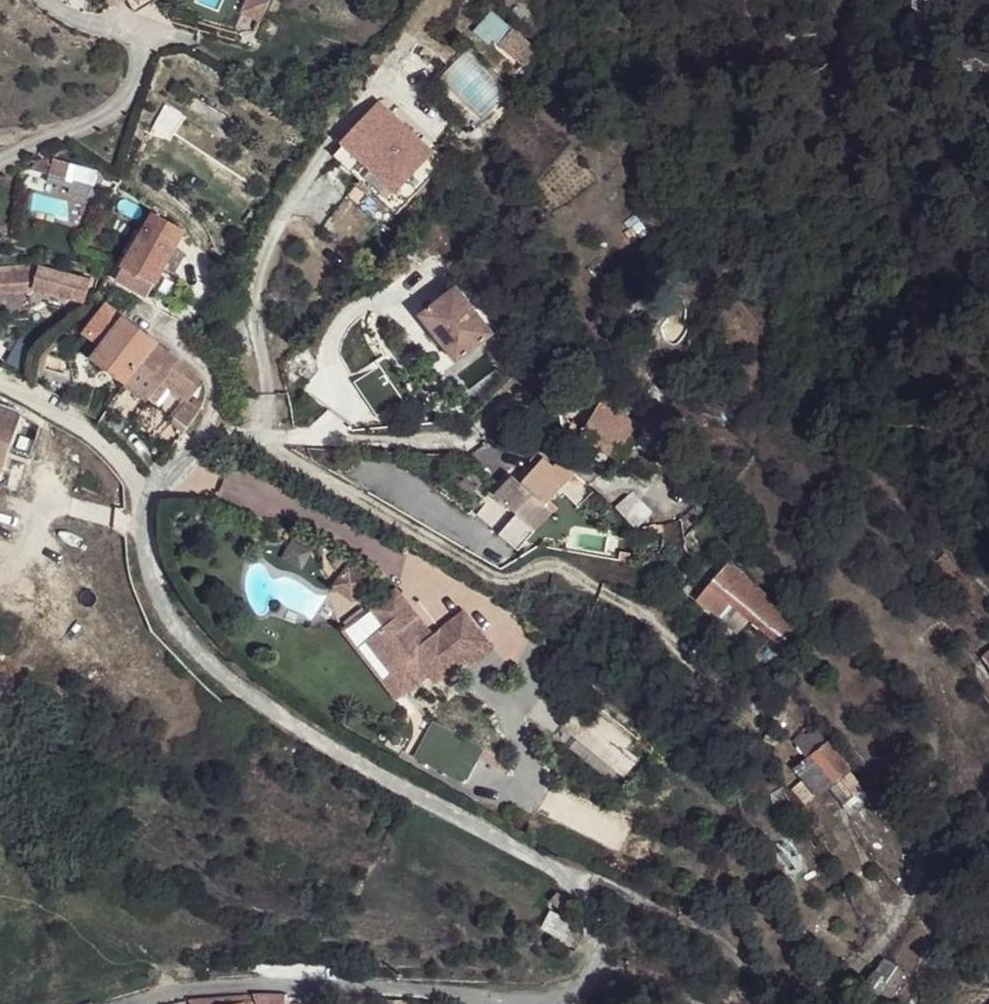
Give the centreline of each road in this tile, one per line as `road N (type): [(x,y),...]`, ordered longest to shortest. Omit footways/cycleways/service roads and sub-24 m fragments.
road 1 (residential): [(976,658),(942,625),(916,637),(933,720),(935,790),(921,860),(901,922),(840,984),(789,985),(569,872)]
road 2 (residential): [(569,872),(444,807),(202,660),(166,616),(149,577),(142,525)]
road 3 (residential): [(559,1001),(256,986),(164,992),(121,1003)]
road 4 (residential): [(142,525),(139,494),(99,439),(0,379)]
road 5 (unclassified): [(559,1001),(592,946),(569,872)]
road 6 (residential): [(142,525),(172,466),(195,447),(227,438)]

